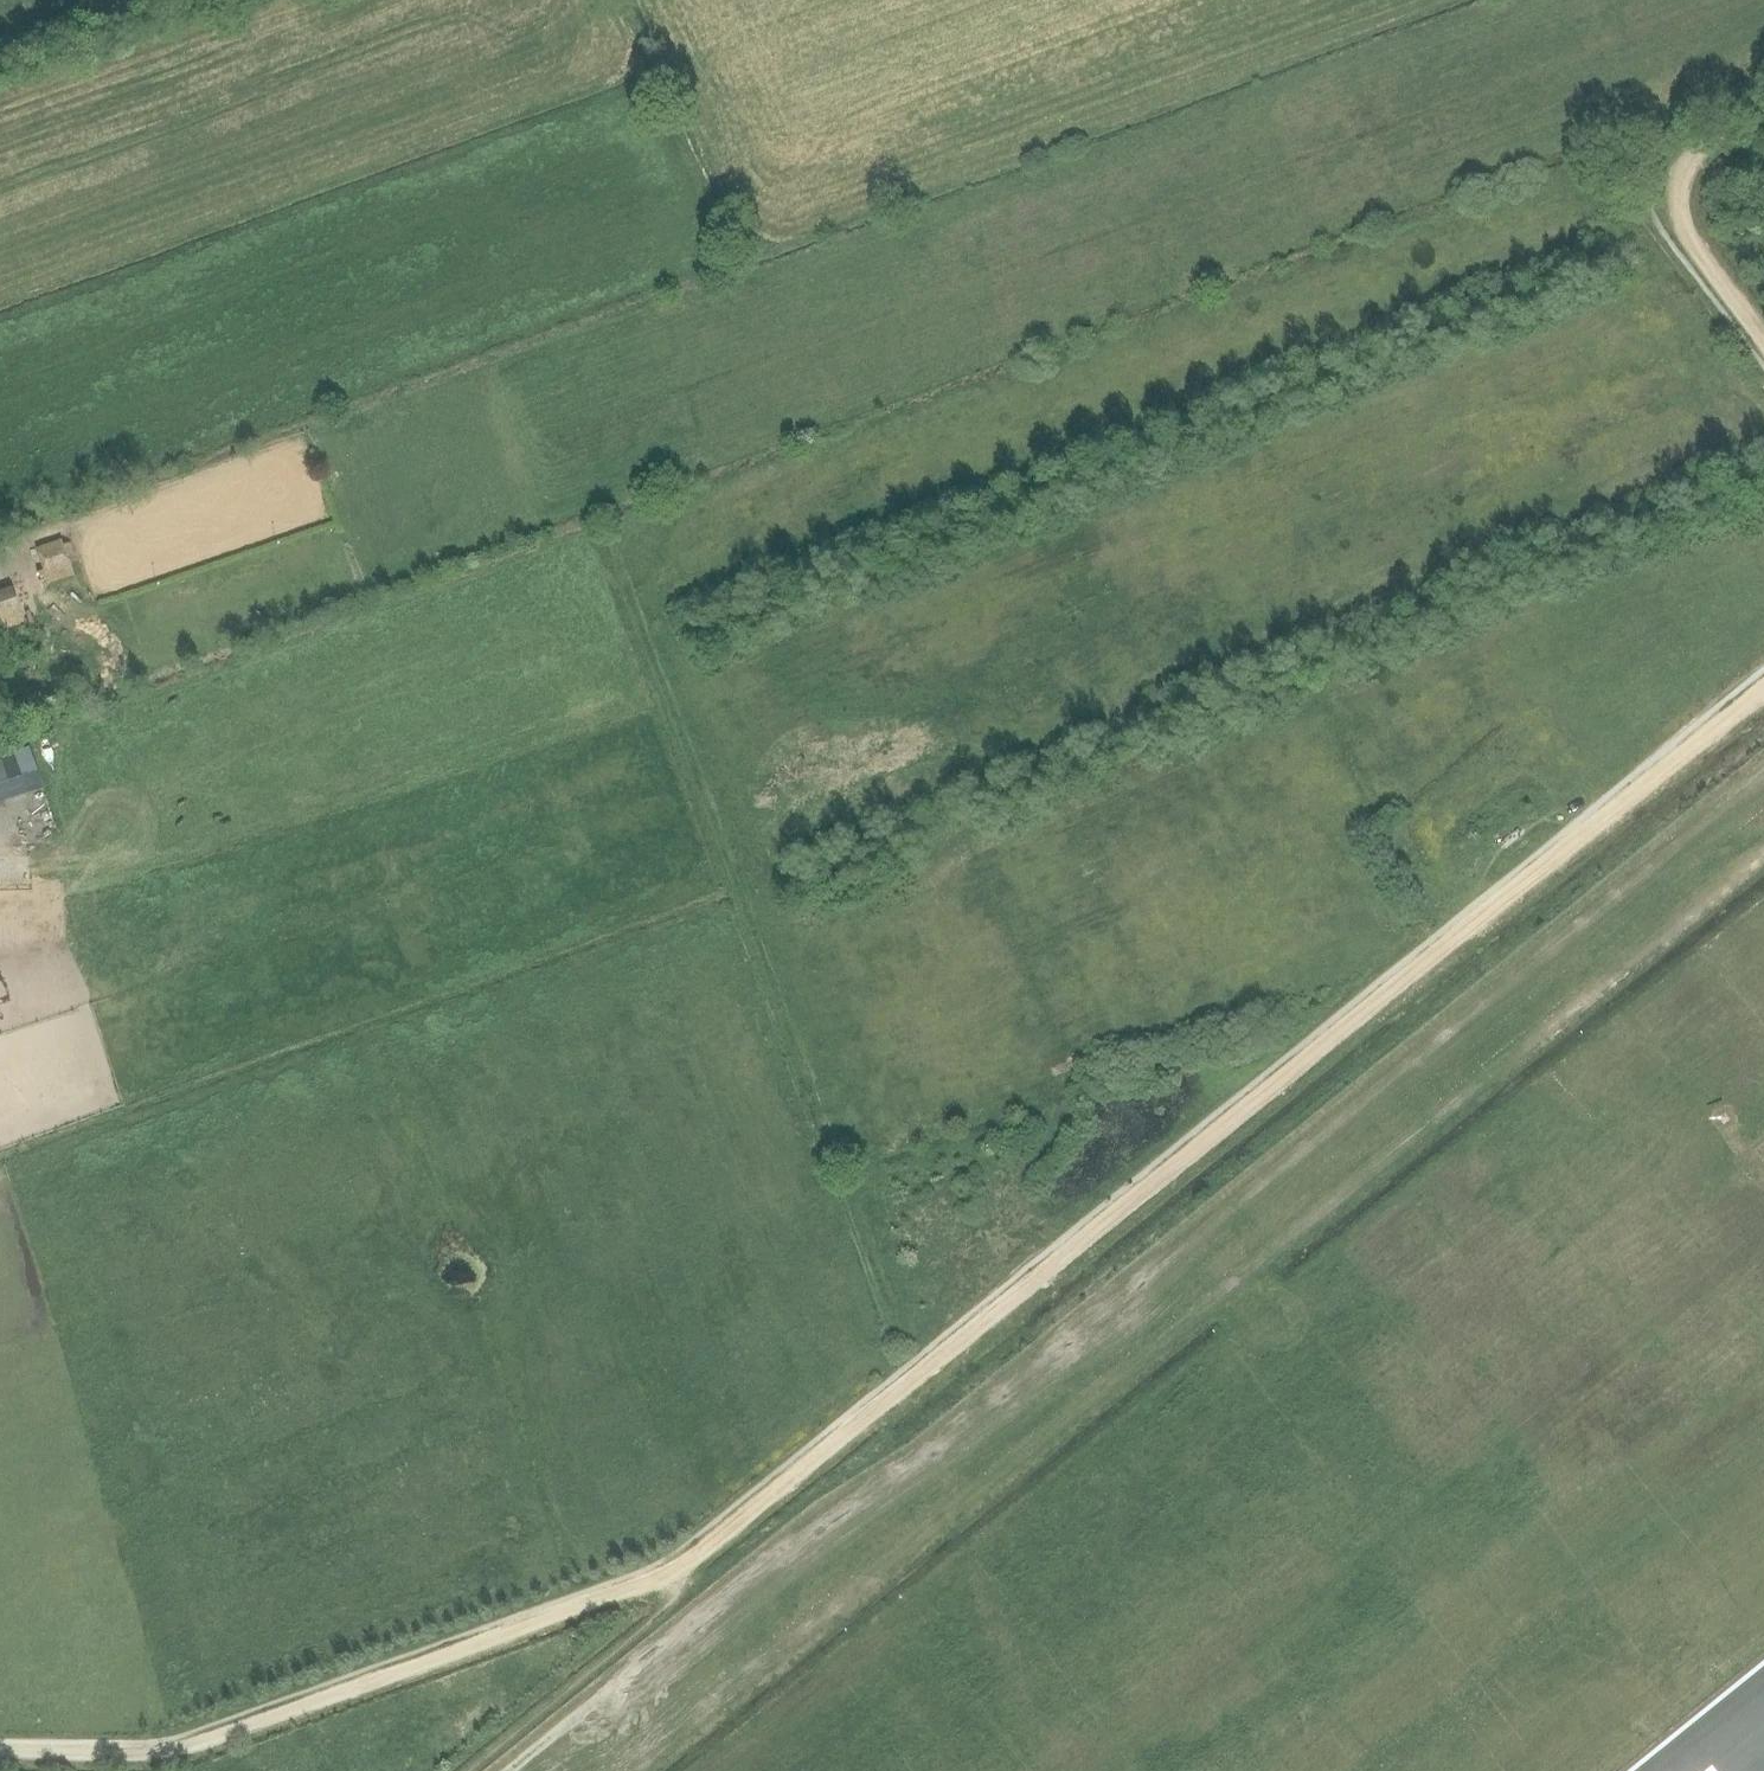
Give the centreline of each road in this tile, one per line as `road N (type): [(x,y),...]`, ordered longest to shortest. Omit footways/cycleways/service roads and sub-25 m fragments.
road 1 (track): [(0,1754),(171,1756),(687,1565),(1763,692)]
road 2 (track): [(471,1770),(660,1618),(687,1565)]
road 3 (track): [(1763,334),(1687,228),(1676,197),(1684,165),(1704,141),(1763,119)]

